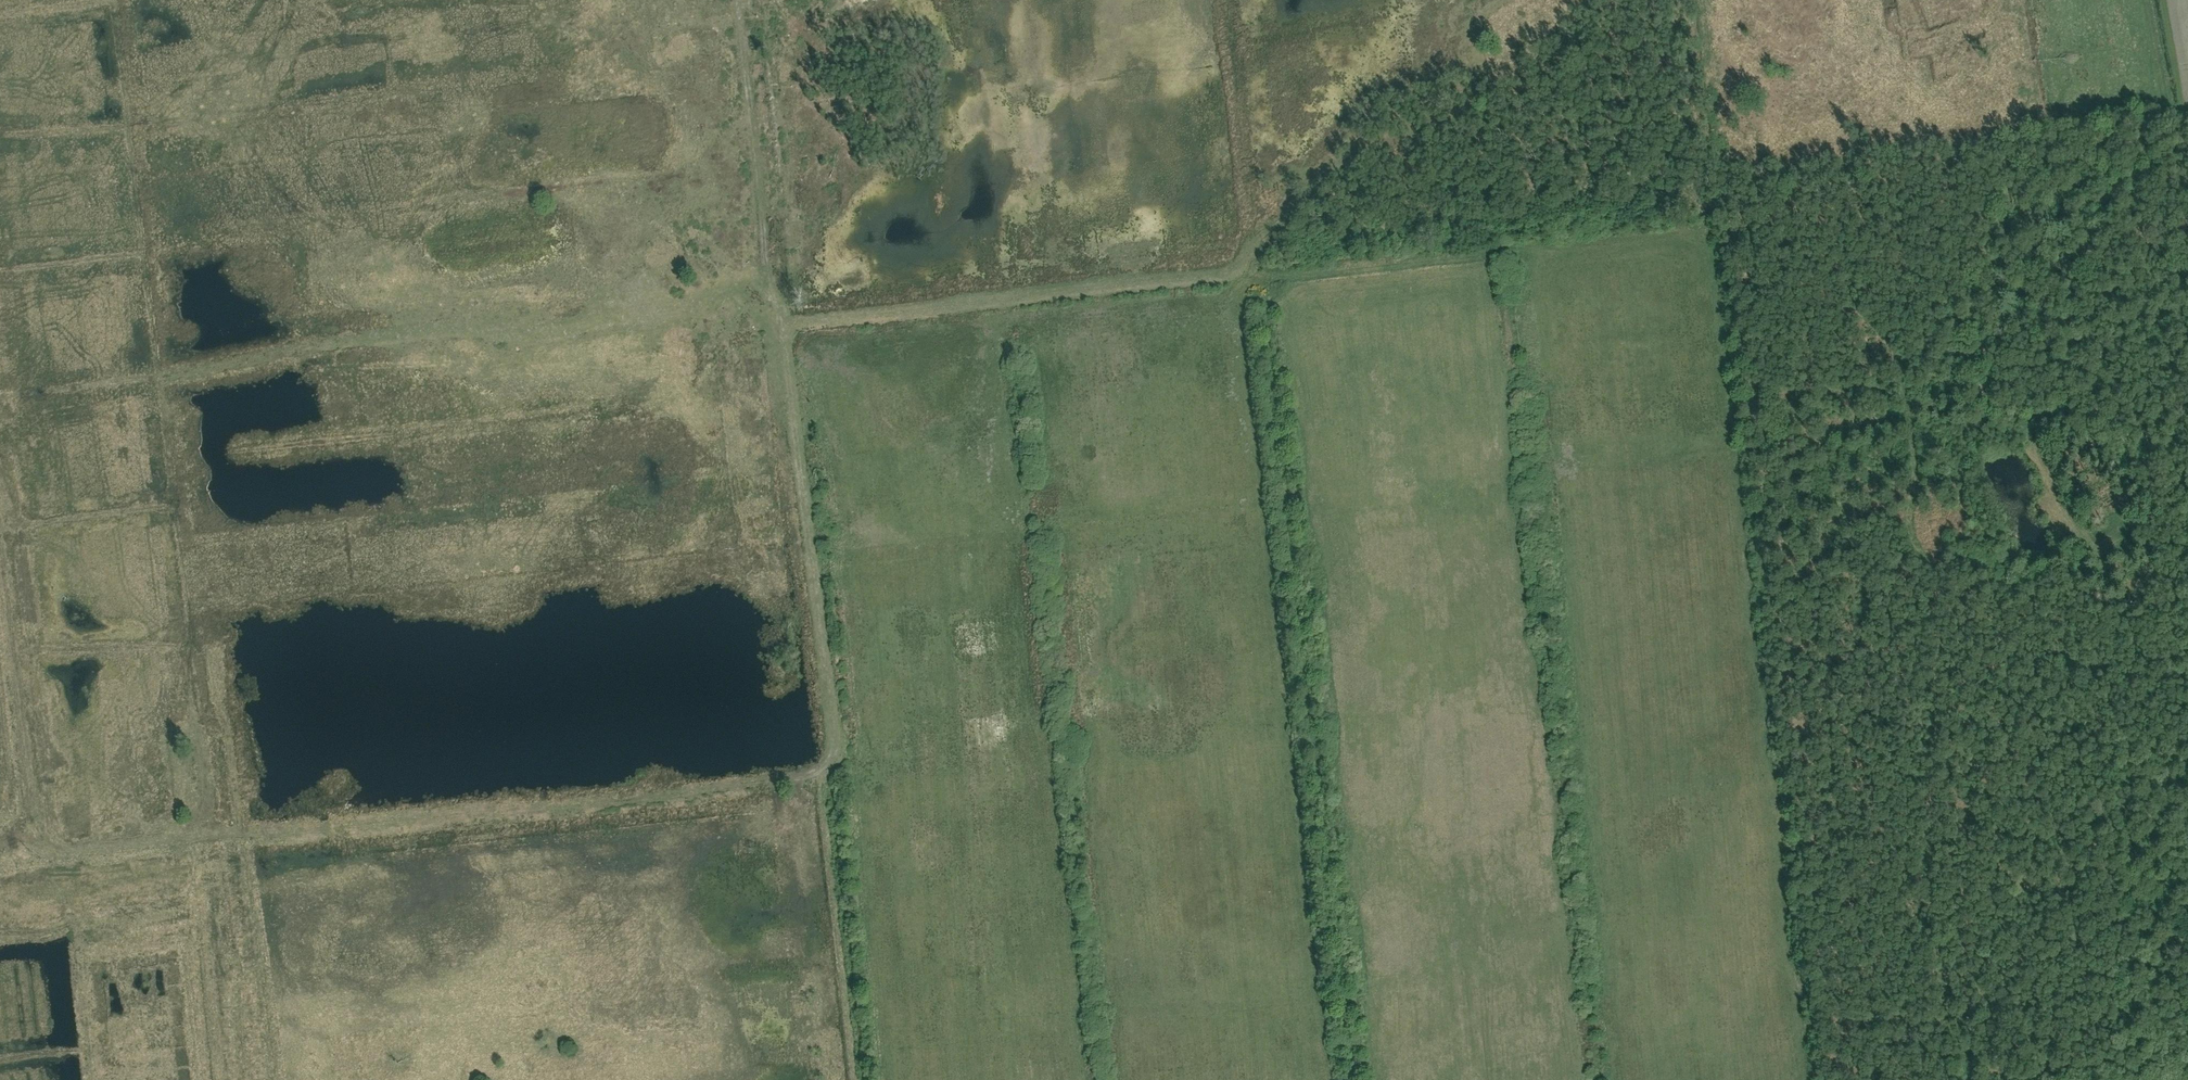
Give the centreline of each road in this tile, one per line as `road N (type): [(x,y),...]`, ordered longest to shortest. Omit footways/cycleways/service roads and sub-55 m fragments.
road 1 (track): [(862,1079),(777,325),(1261,268),(1261,217),(1294,206),(1336,172),(1425,137),(1462,99),(1487,20),(1510,0)]
road 2 (track): [(2187,111),(2165,96),(2146,0)]

